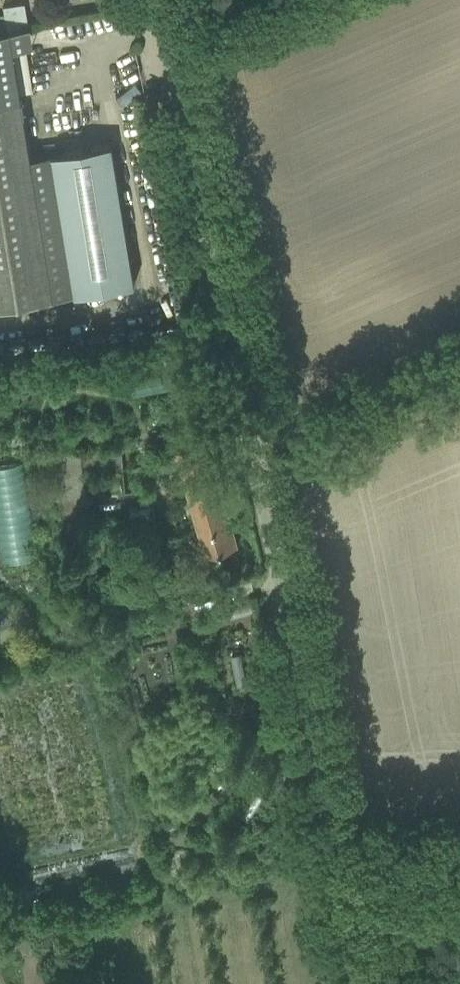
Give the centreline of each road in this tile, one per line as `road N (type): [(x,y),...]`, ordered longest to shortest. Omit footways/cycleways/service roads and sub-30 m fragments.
road 1 (unclassified): [(351,983),(147,0)]

